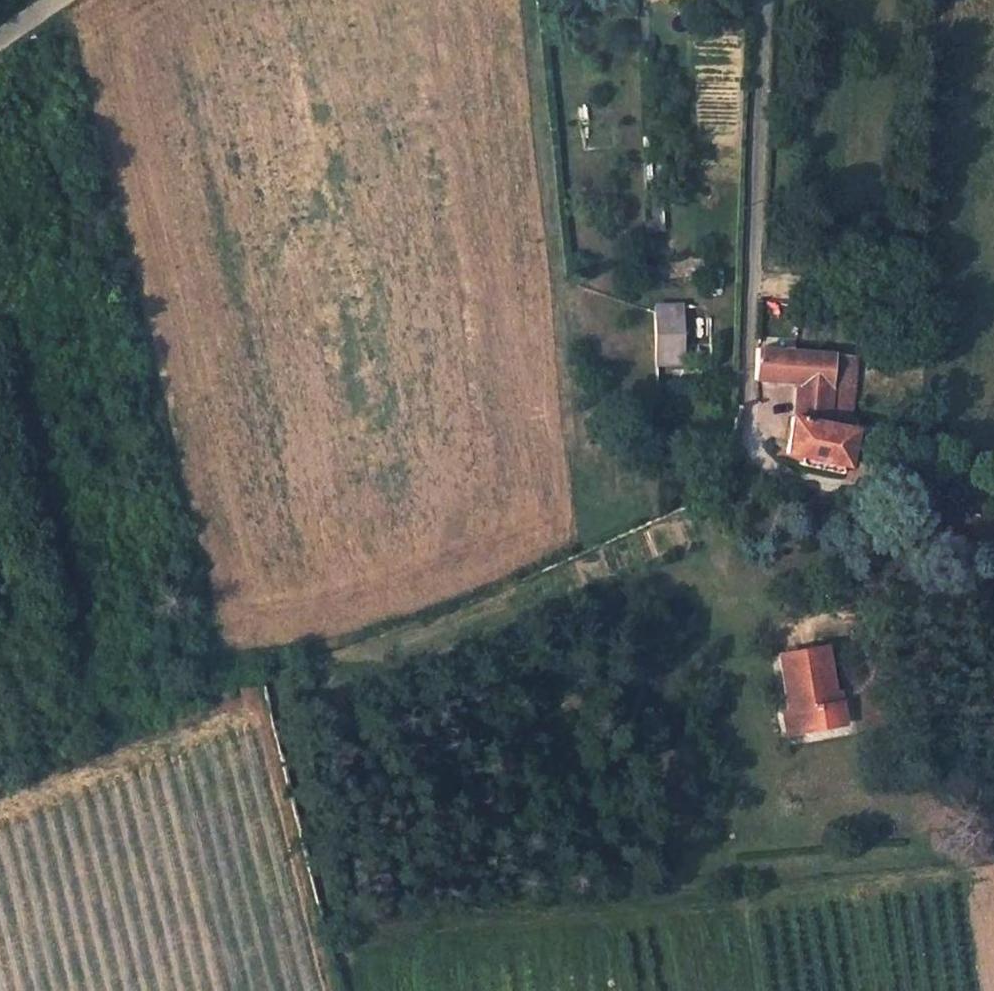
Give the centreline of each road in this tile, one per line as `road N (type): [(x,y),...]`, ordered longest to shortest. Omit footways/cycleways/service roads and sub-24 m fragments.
road 1 (residential): [(758,0),(743,390)]

